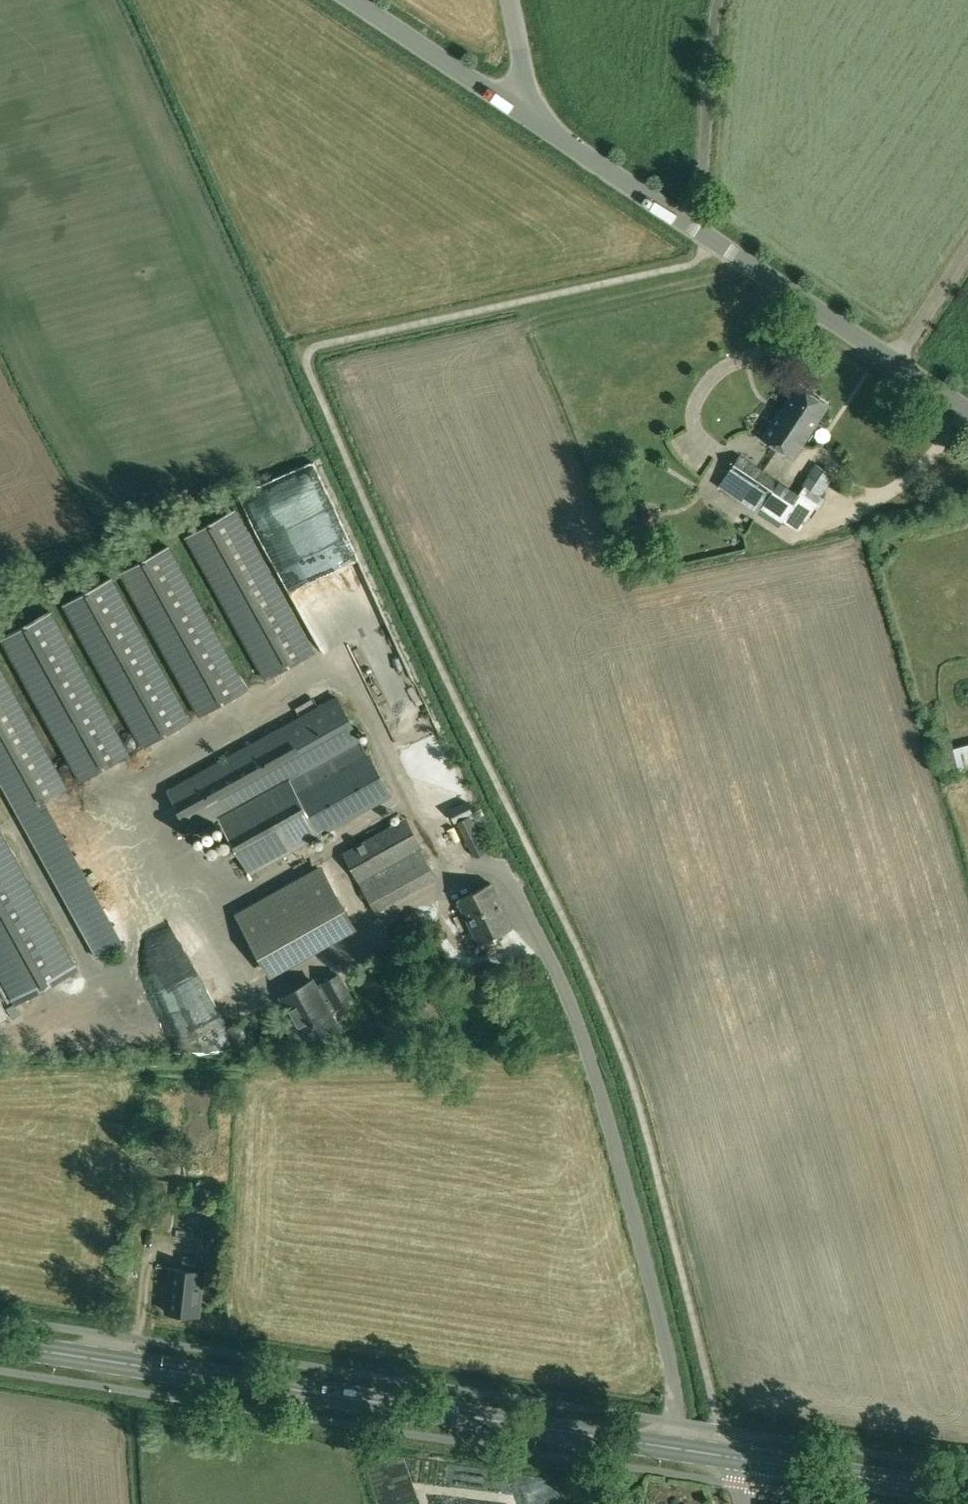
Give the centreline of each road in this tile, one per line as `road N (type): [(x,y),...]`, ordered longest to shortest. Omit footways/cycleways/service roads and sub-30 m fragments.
road 1 (primary): [(0,1346),(729,1458)]
road 2 (unclassified): [(967,410),(530,119)]
road 3 (primary): [(729,1458),(967,1493)]
road 4 (unclassified): [(530,119),(353,0)]
road 5 (unclassified): [(530,119),(506,0)]

